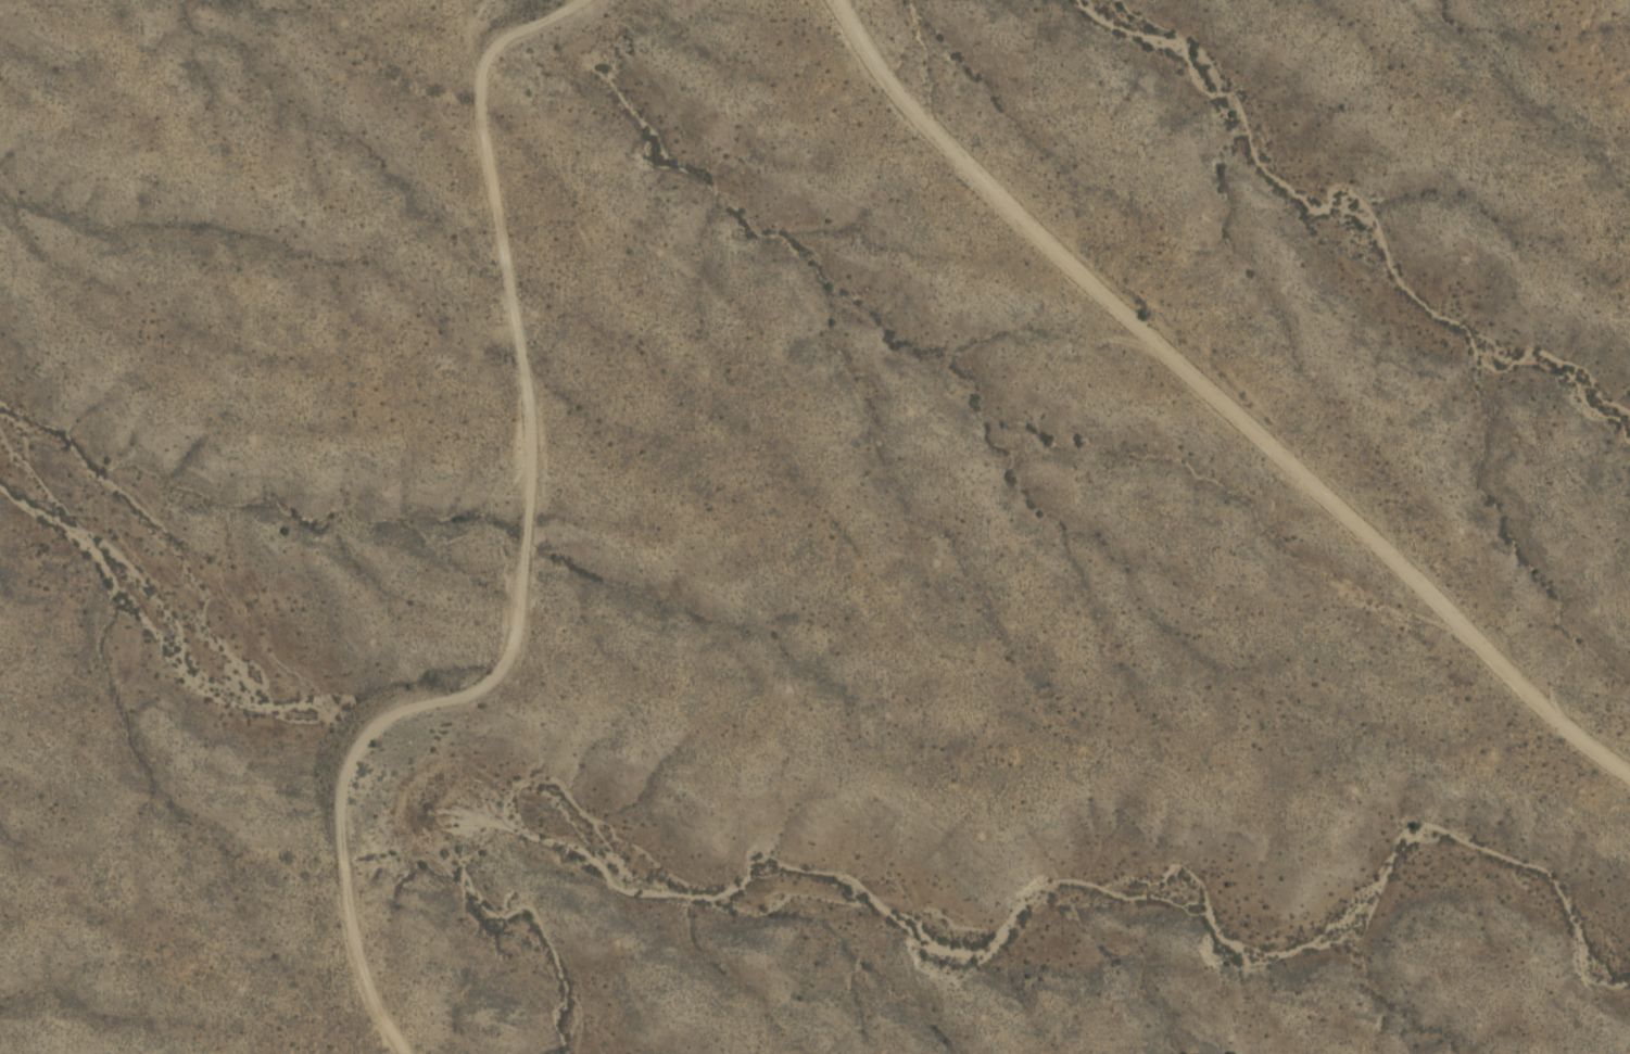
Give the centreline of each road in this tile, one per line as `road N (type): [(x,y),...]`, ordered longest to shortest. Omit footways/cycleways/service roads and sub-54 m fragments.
road 1 (track): [(407,1053),(371,998),(348,917),(341,778),(375,715),(481,677),(505,650),(515,620),(527,411),(478,90),(494,41),(572,0)]
road 2 (track): [(816,0),(859,56),(1167,358),(1629,768)]

